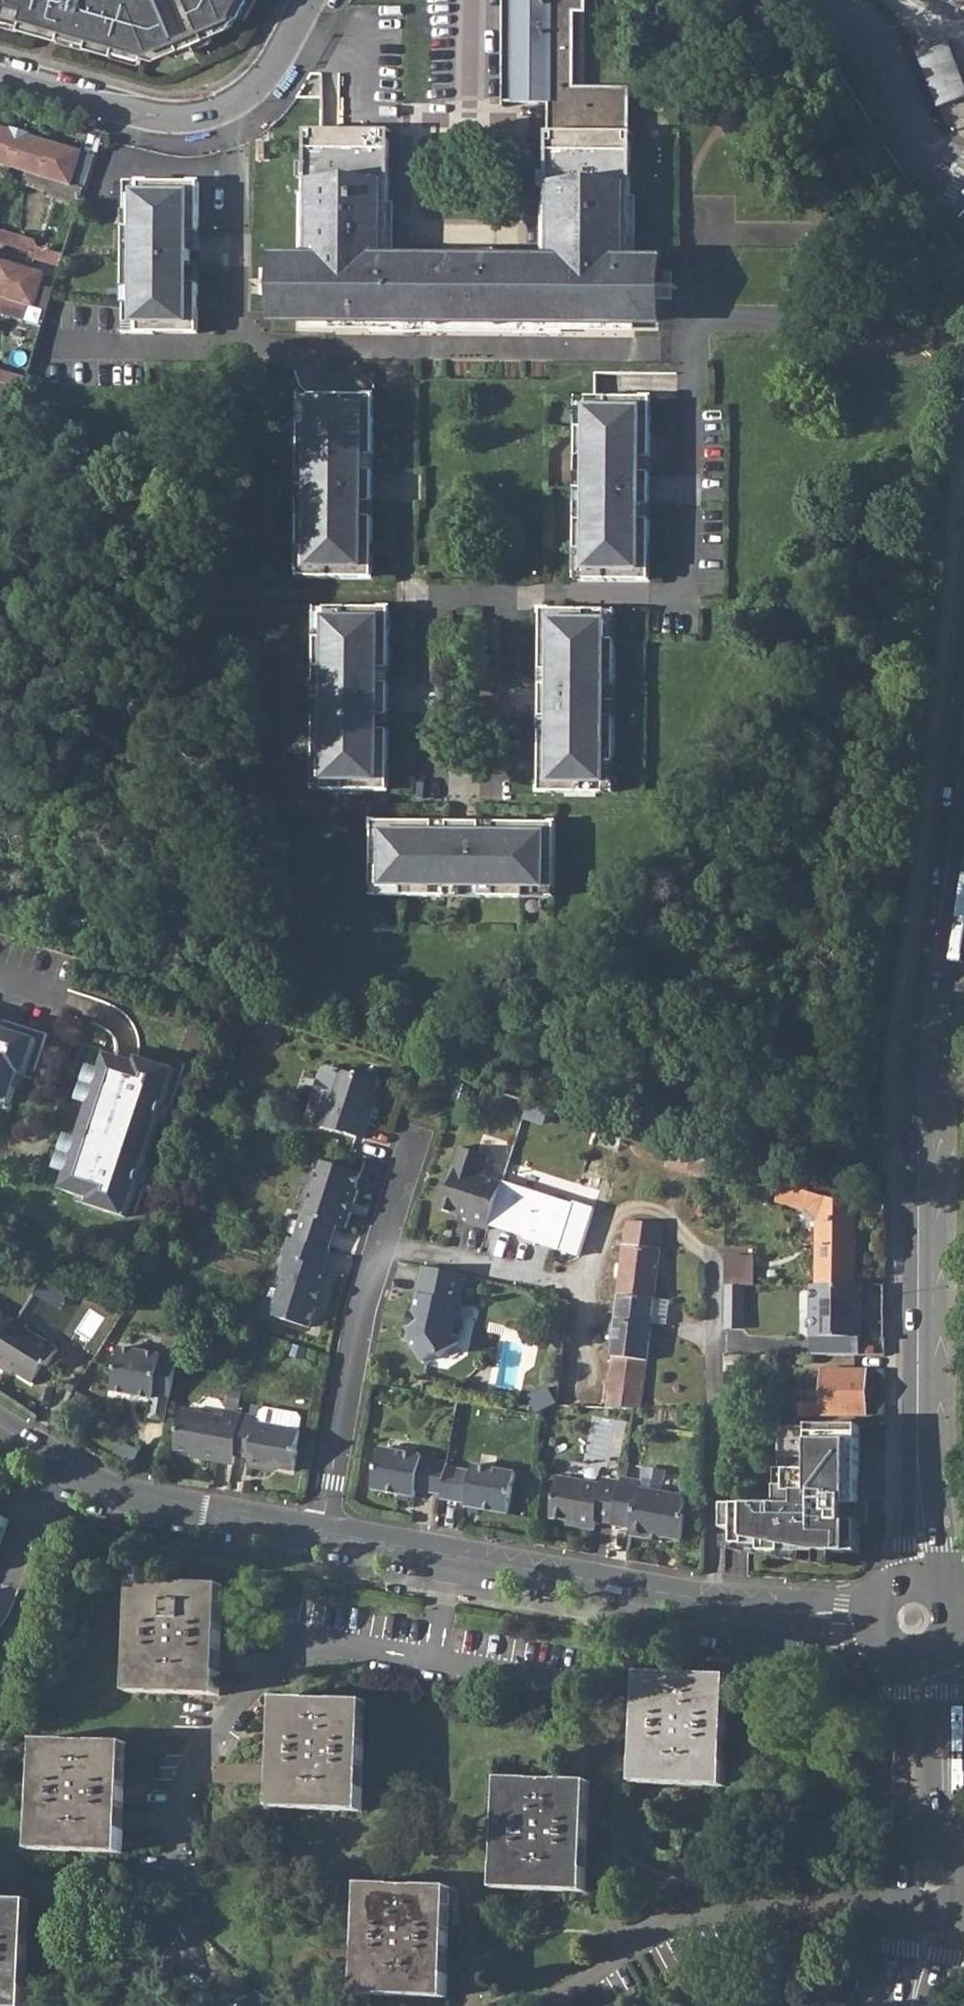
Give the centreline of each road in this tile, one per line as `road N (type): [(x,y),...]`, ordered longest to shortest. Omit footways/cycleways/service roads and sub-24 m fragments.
road 1 (tertiary): [(963,747),(923,1054),(924,1558),(914,1618)]
road 2 (residential): [(438,1655),(360,1648),(307,1657),(286,1667),(229,1728),(183,1794),(187,1943)]
road 3 (residential): [(455,1558),(758,1610),(914,1618)]
road 4 (residential): [(515,601),(688,602),(691,349)]
road 5 (residential): [(324,1533),(364,1301),(419,1131)]
road 6 (residential): [(559,2005),(675,1938),(731,1917),(860,1901),(927,1875)]
road 7 (residential): [(334,345),(691,349)]
road 8 (residential): [(0,1428),(115,1493),(324,1533)]
road 9 (residential): [(691,349),(700,328),(717,318),(755,316),(843,347),(963,349)]
road 10 (residential): [(432,600),(433,806),(513,807)]
road 11 (tertiary): [(914,1618),(927,1875)]
road 12 (residential): [(244,106),(193,123),(158,122),(0,78)]
road 13 (residential): [(410,368),(412,600),(432,600)]
road 14 (residential): [(244,106),(241,345)]
road 15 (residential): [(963,174),(922,131),(887,41),(862,18),(825,0)]
road 16 (residential): [(515,601),(513,807)]
road 17 (residential): [(241,345),(52,346)]
road 18 (residential): [(324,1533),(455,1558)]
road 19 (tertiary): [(927,1875),(912,2005)]
road 20 (residential): [(565,1678),(438,1655)]
road 21 (residential): [(313,0),(274,75),(244,106)]

